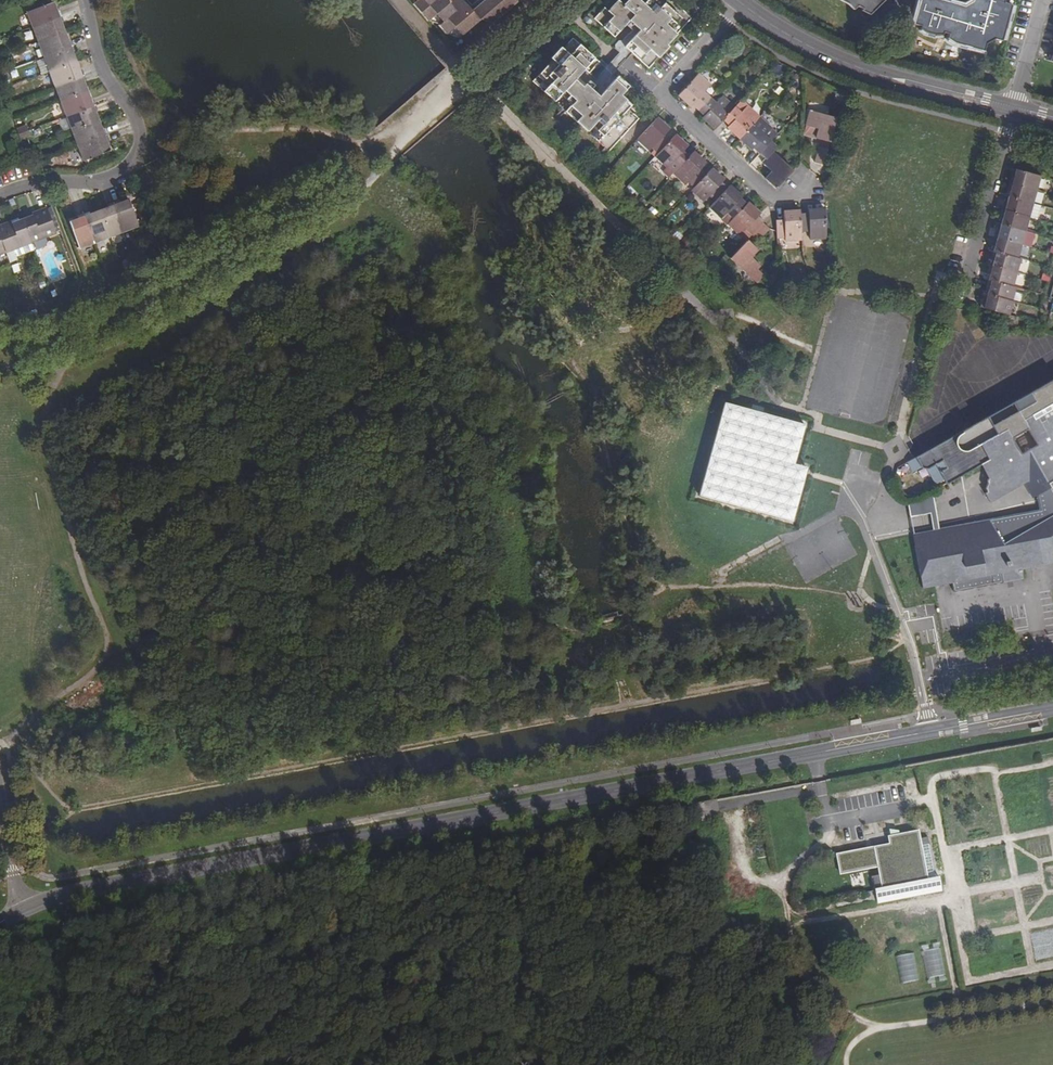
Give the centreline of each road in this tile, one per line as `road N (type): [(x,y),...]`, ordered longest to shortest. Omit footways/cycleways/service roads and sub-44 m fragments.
road 1 (unclassified): [(20,913),(100,887),(1052,709)]
road 2 (residential): [(0,196),(33,182),(119,177),(127,167),(139,137),(135,117),(105,71),(84,0)]
road 3 (residential): [(803,195),(770,195),(662,94),(742,4)]
road 4 (residential): [(1013,110),(855,67),(742,4)]
road 5 (residential): [(965,301),(1013,110)]

